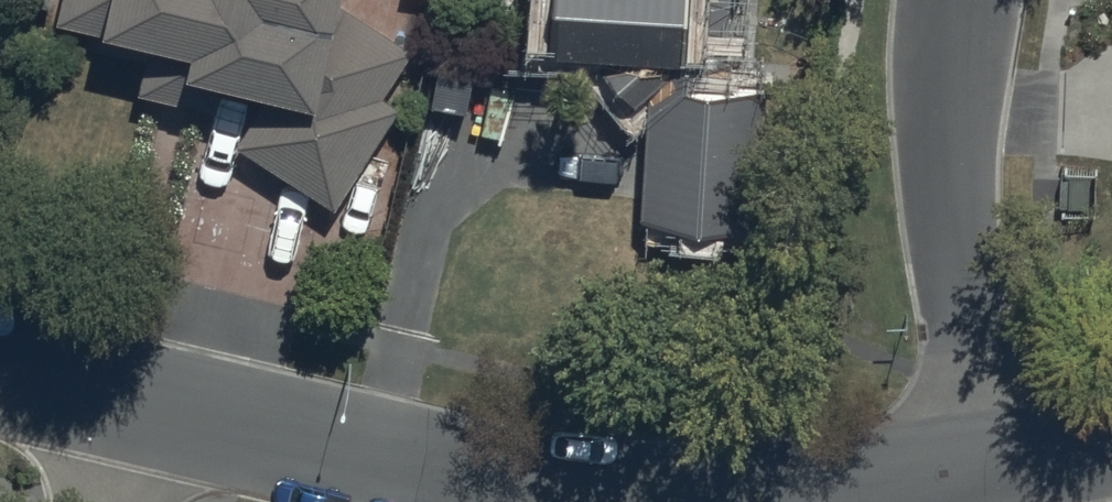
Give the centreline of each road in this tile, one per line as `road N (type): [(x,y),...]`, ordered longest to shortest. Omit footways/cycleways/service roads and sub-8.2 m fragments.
road 1 (residential): [(1001,463),(763,494),(617,492),(440,466),(128,395)]
road 2 (residential): [(1001,463),(954,242),(944,117),(958,0)]
road 3 (residential): [(128,395),(0,364)]

